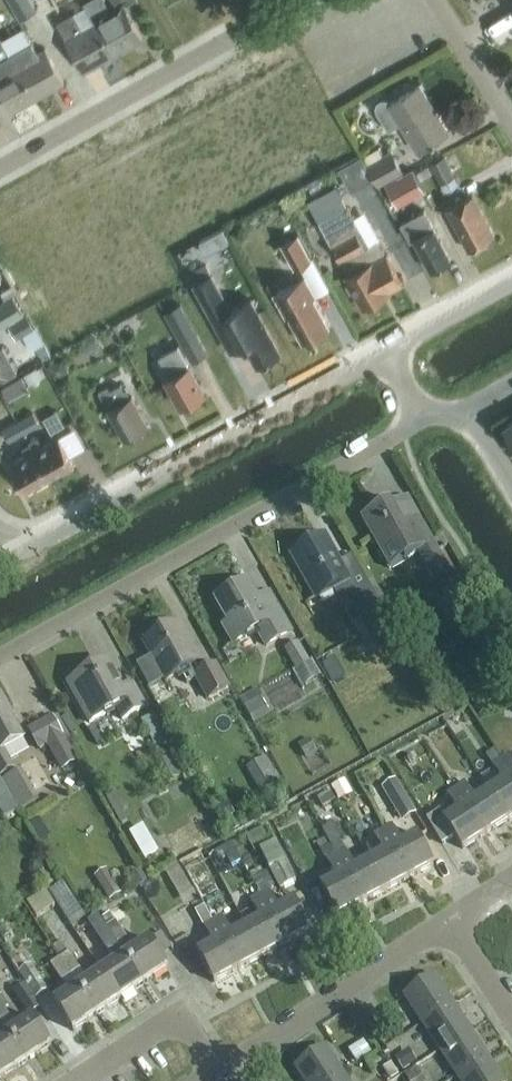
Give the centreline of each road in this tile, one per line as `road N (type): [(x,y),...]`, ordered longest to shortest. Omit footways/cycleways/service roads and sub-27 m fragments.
road 1 (unclassified): [(0,658),(424,416)]
road 2 (tertiary): [(2,560),(386,351)]
road 3 (residential): [(0,171),(306,0)]
road 4 (residential): [(209,1074),(451,924)]
road 5 (residential): [(76,1080),(165,1025),(188,1029),(209,1074)]
road 6 (residential): [(433,0),(511,128)]
road 7 (tertiary): [(386,351),(511,282)]

